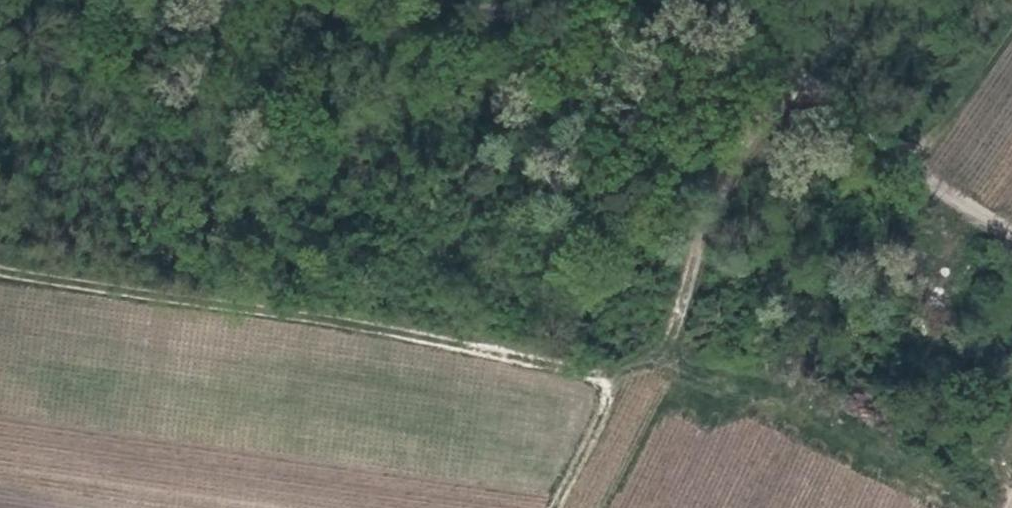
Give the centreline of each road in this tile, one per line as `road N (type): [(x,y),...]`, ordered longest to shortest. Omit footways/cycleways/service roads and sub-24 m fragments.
road 1 (track): [(0,275),(161,300),(296,309),(606,375),(668,341),(754,138),(781,112),(856,119),(1011,227)]
road 2 (track): [(0,100),(157,36),(276,11),(422,4),(594,14),(733,35),(856,119)]
road 3 (track): [(558,507),(606,423),(615,394),(606,375)]

